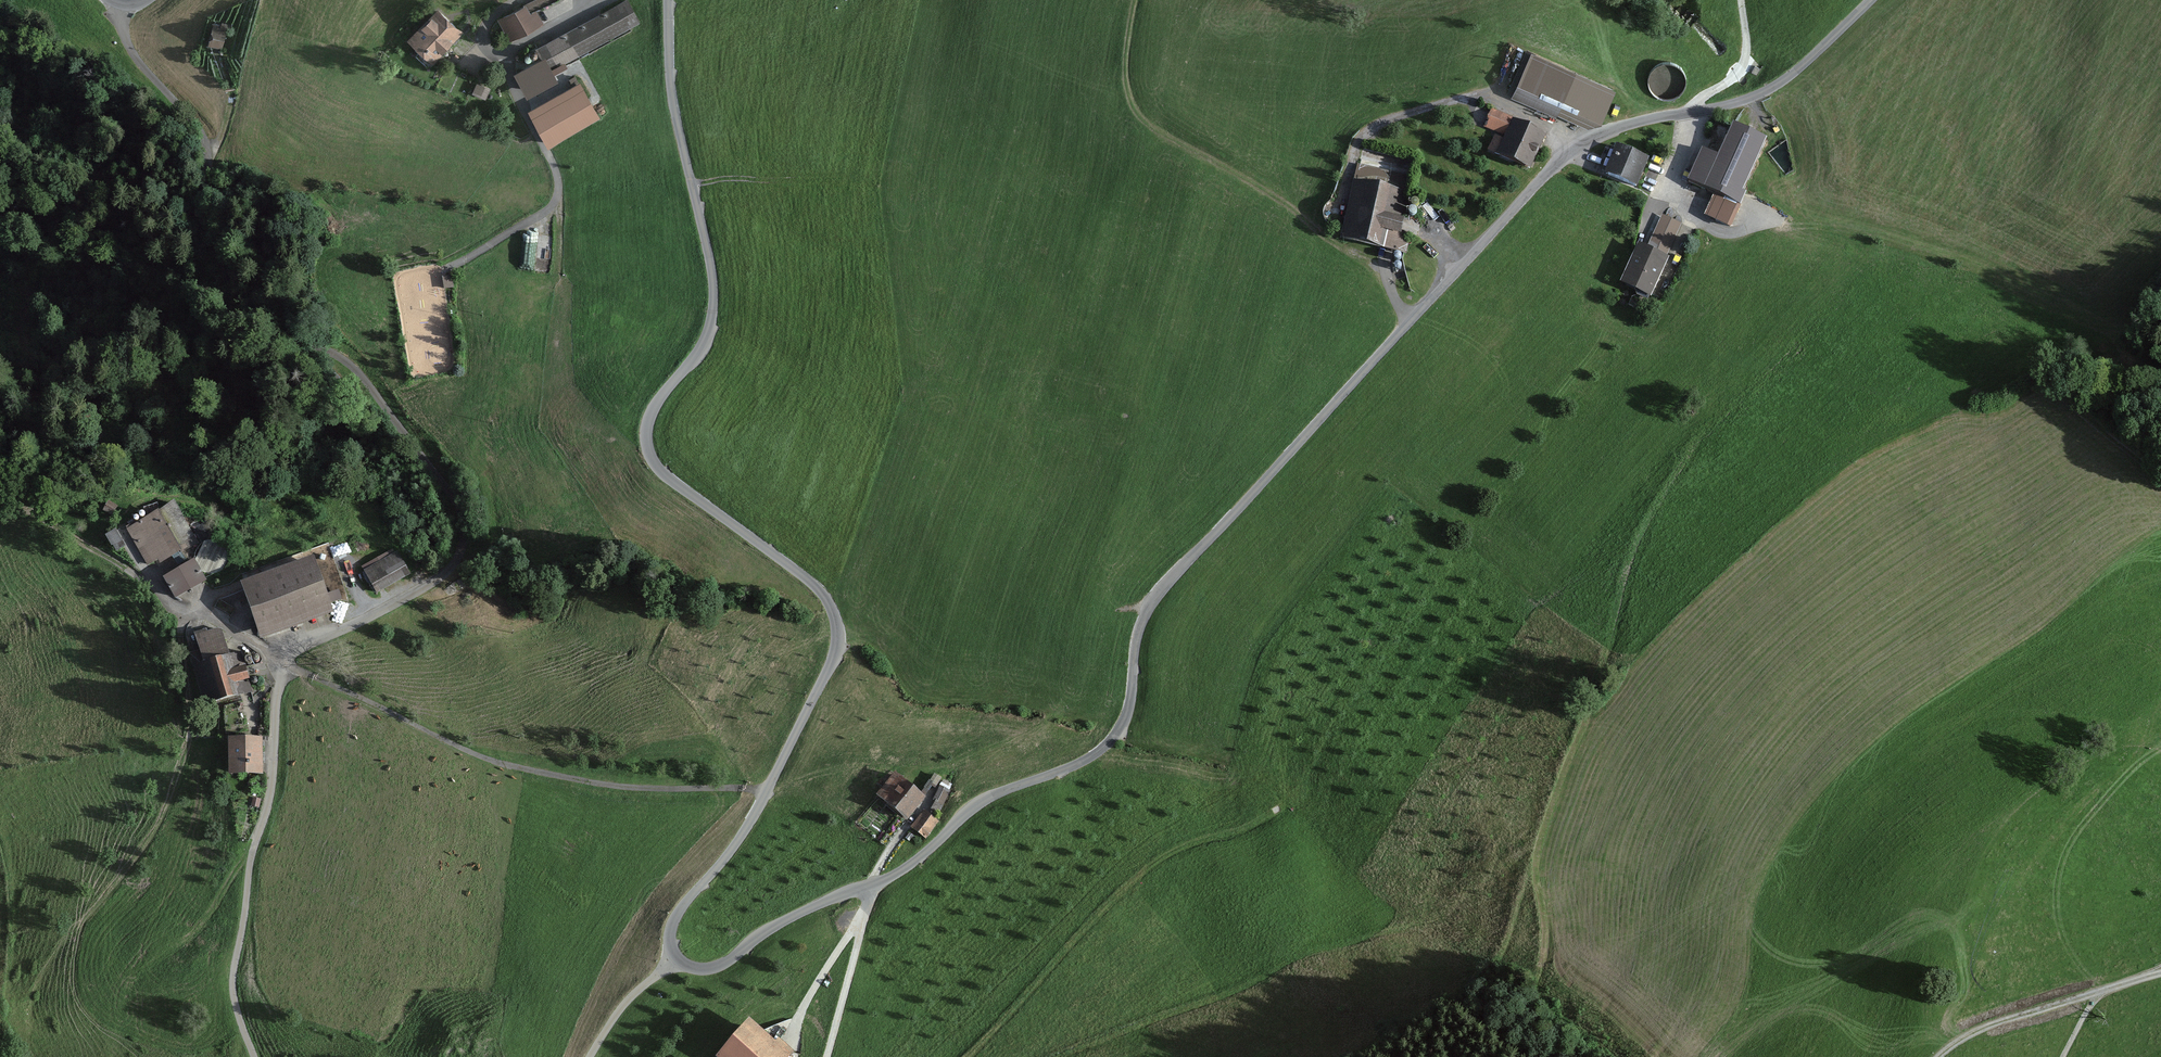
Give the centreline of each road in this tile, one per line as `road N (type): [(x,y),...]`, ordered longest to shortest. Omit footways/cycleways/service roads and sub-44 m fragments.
road 1 (tertiary): [(668,0),(671,87),(714,306),(704,343),(653,409),(649,453),(667,478),(819,590),(838,634),(749,824),(676,917),(672,949),(700,969),(728,961),(801,913),(890,877),(980,803),(1071,767),(1111,741),(1129,709),(1136,640),(1154,600),(1545,174),(1618,129),(1720,108),(1773,86),(1869,0)]
road 2 (track): [(202,221),(254,316),(351,365),(455,501),(464,529),(459,555),(439,578),(282,660),(271,789),(233,974),(254,1056)]
road 3 (track): [(766,791),(647,789),(492,762),(282,660),(170,593)]
road 4 (track): [(1409,322),(1385,275),(1361,254),(1133,107),(1138,0)]
road 5 (track): [(971,1056),(1152,866),(1283,807)]
road 6 (track): [(1060,1056),(1314,951),(1324,966),(1301,1056)]
road 7 (track): [(1582,145),(1488,96),(1407,113),(1361,137),(1337,215)]
road 8 (track): [(508,53),(518,97),(556,171),(557,197),(443,270)]
road 9 (track): [(125,6),(130,48),(206,145),(202,221)]
road 10 (track): [(1314,951),(1428,920),(1531,857)]
road 11 (track): [(609,0),(508,53),(489,47),(484,37),(491,18),(517,0)]
road 12 (track): [(0,512),(40,522),(170,593)]
road 13 (track): [(2104,989),(1998,1020),(1939,1056)]
road 14 (track): [(2160,973),(2104,989),(2064,1056)]
road 15 (track): [(1741,0),(1741,67),(1692,112)]
road 16 (track): [(590,1056),(630,998),(676,957)]
road 17 (track): [(1783,222),(1723,233),(1673,202)]

